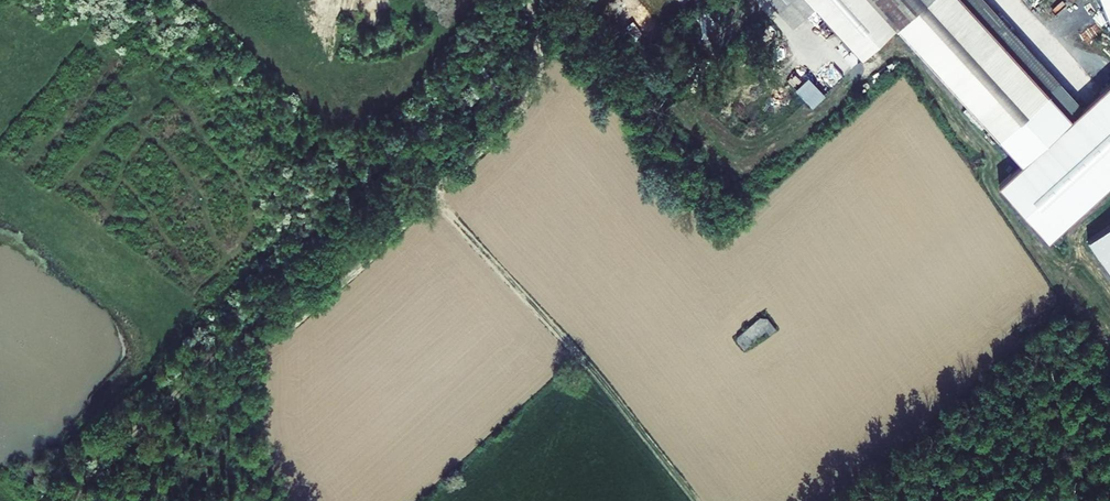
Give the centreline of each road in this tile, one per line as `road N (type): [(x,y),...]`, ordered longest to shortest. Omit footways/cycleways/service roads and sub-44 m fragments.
road 1 (track): [(536,0),(546,78),(270,346)]
road 2 (track): [(427,193),(577,355),(693,500)]

